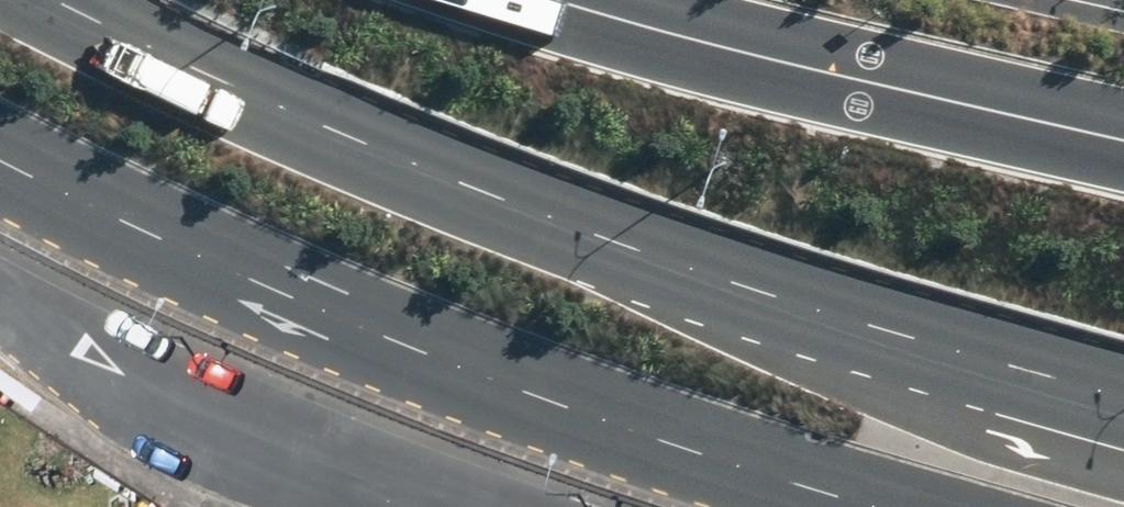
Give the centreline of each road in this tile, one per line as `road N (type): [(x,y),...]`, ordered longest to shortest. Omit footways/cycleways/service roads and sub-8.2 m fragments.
road 1 (primary): [(60,0),(848,341),(1123,421)]
road 2 (primary): [(870,506),(661,441),(299,300),(0,150)]

